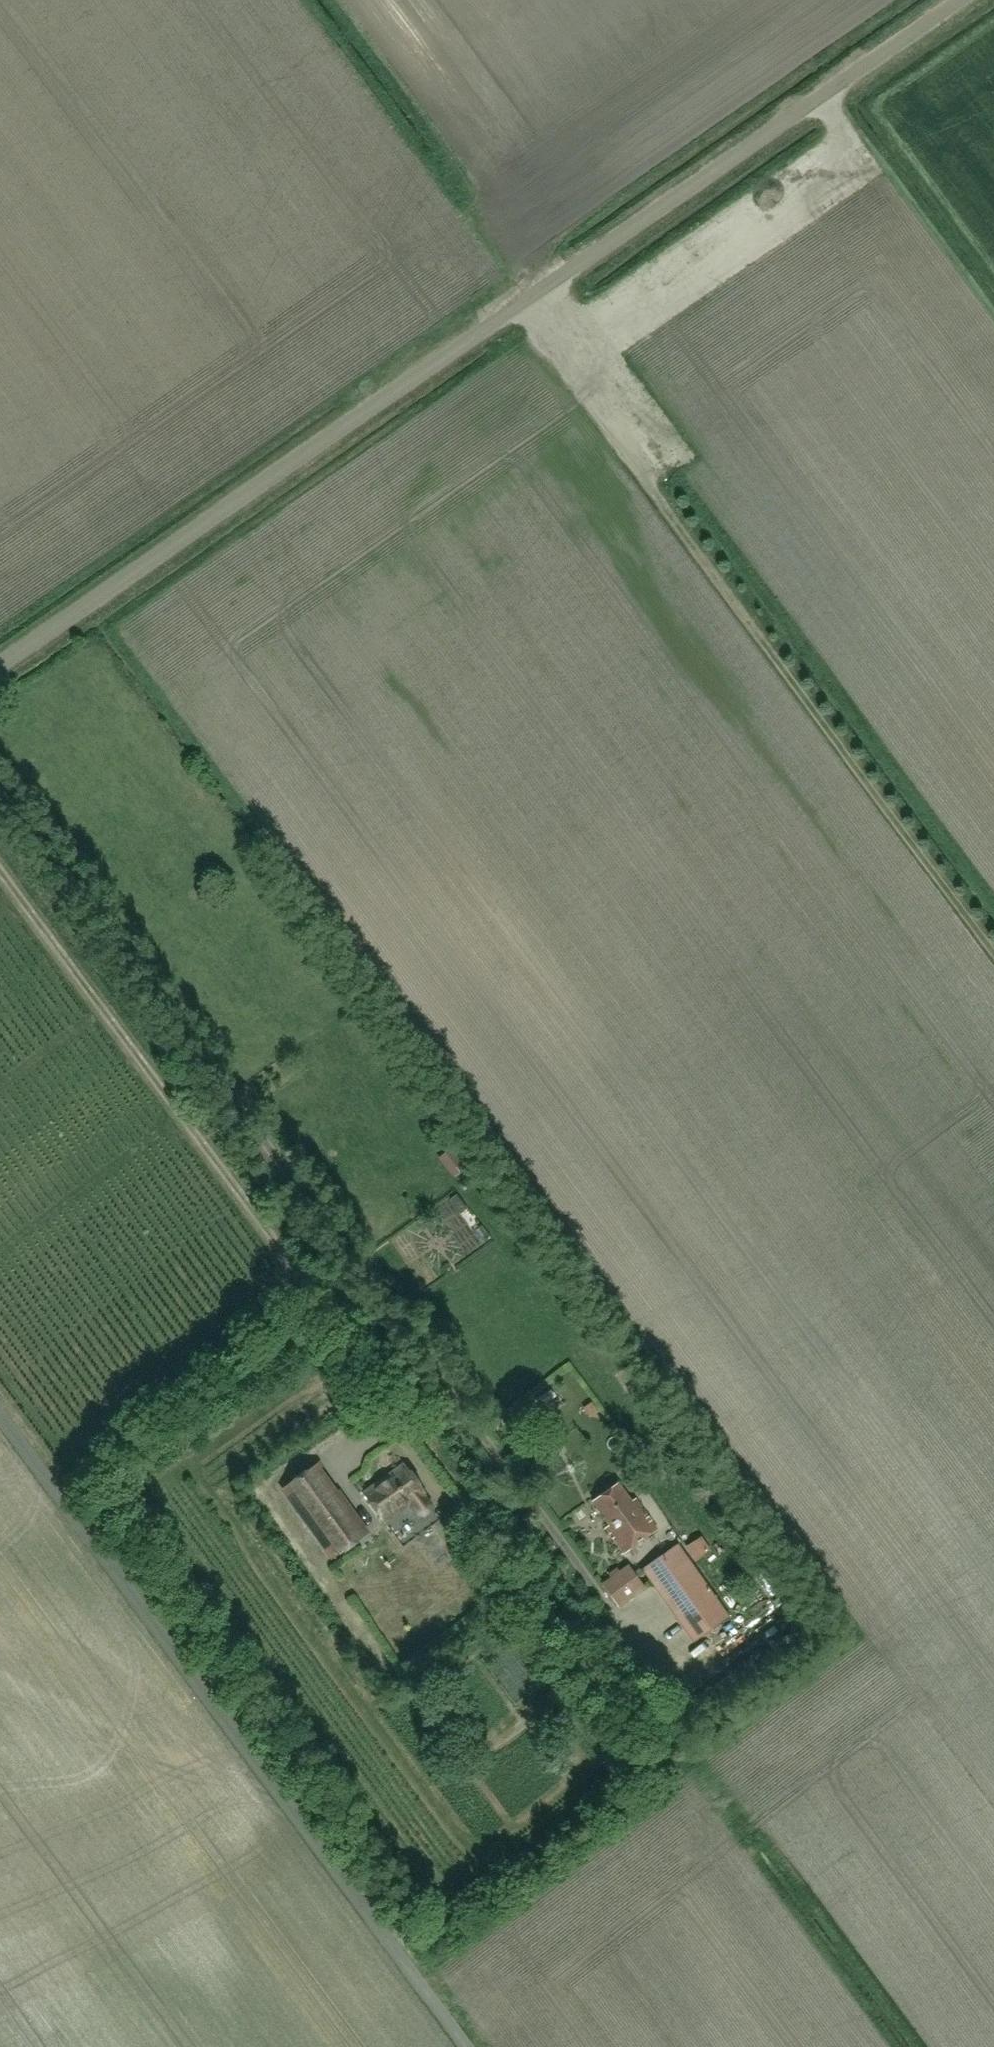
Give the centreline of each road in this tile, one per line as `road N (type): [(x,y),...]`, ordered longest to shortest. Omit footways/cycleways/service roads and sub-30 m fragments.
road 1 (unclassified): [(0,664),(958,0)]

